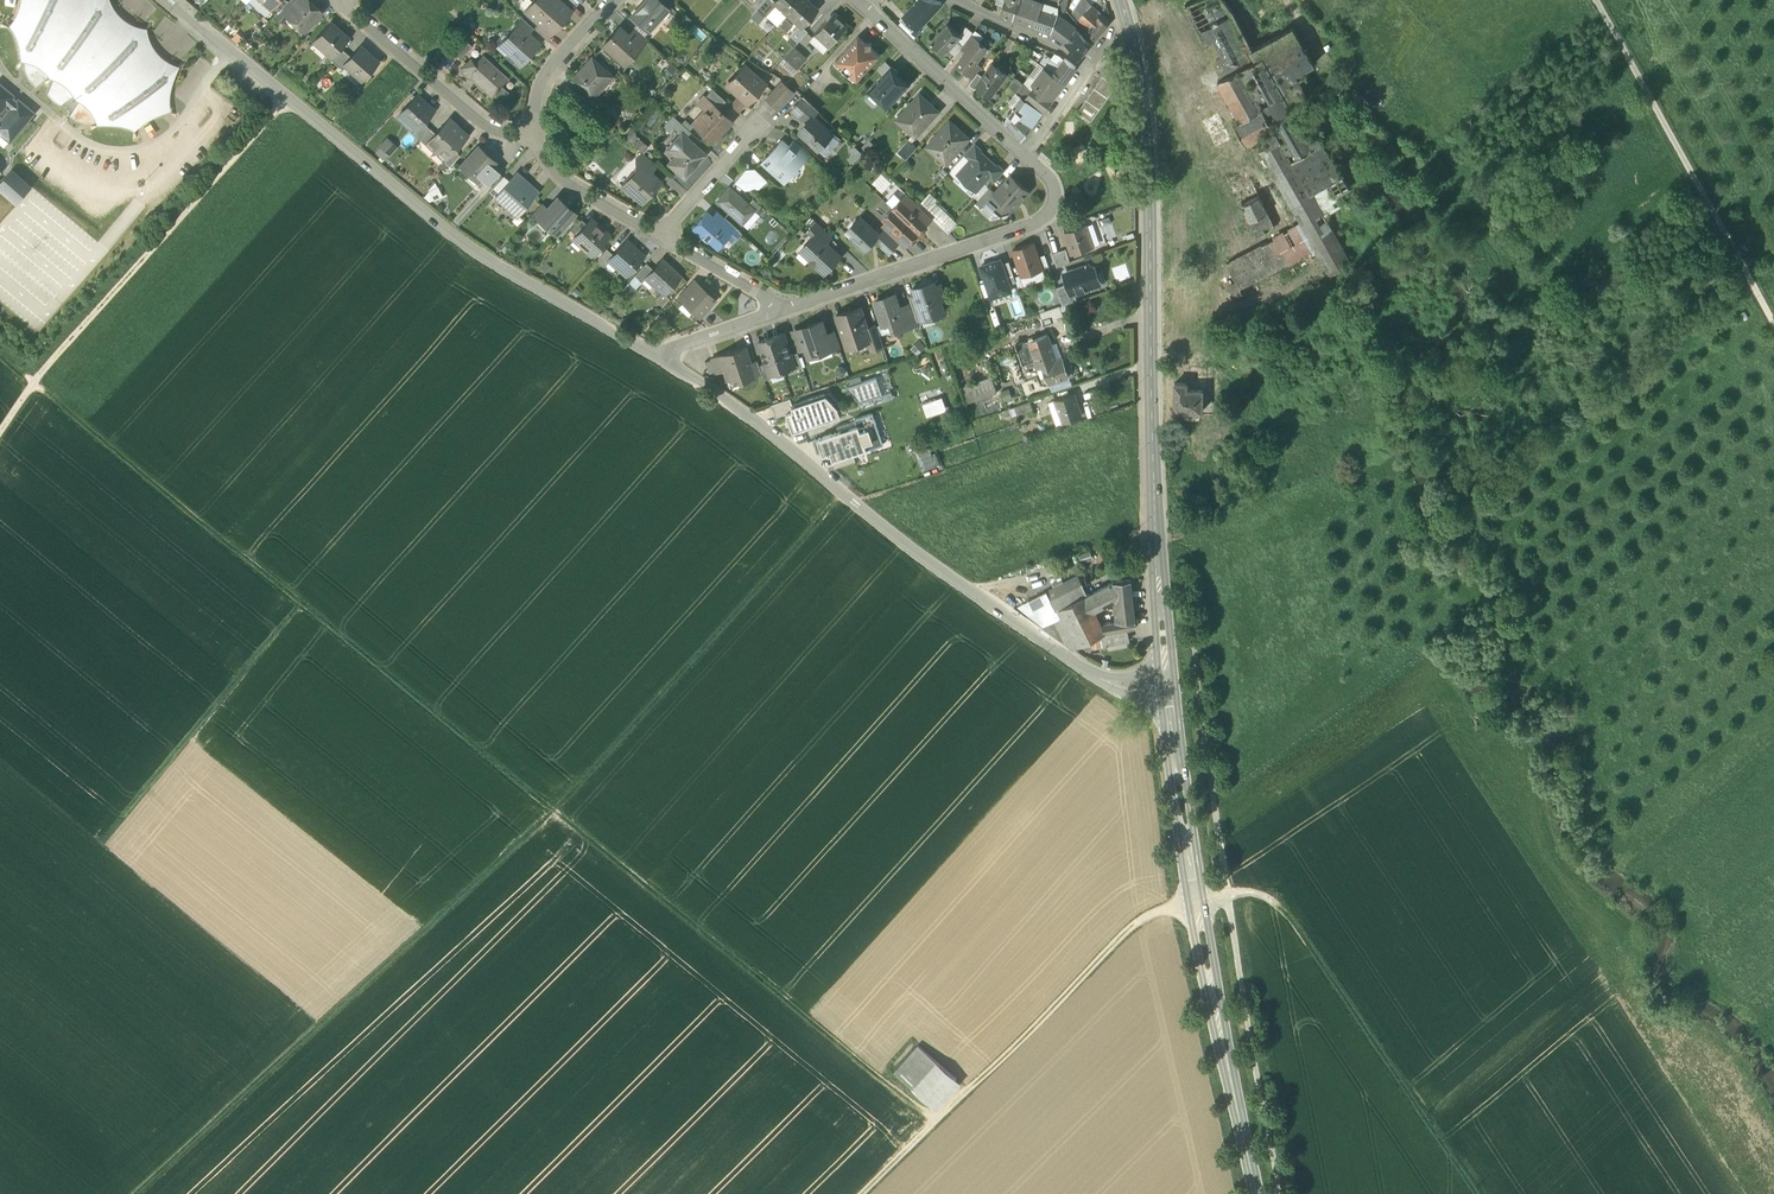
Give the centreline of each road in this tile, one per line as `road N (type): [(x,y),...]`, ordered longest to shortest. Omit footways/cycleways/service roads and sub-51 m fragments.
road 1 (track): [(941,1133),(34,382)]
road 2 (track): [(158,1193),(566,820),(853,500)]
road 3 (track): [(1476,1193),(1288,910),(1239,894),(1138,921),(879,1193)]
road 4 (secondary): [(1168,694),(1153,387),(1155,225),(1121,0)]
road 5 (residential): [(661,357),(1097,680),(1168,694)]
road 6 (residential): [(169,0),(491,263),(661,357)]
road 7 (secondary): [(1262,1193),(1198,901),(1168,694)]
road 8 (track): [(0,435),(34,382),(289,101)]
road 9 (track): [(1596,0),(1773,323)]
road 10 (residential): [(785,313),(1035,225),(1054,194),(1024,157)]
road 11 (track): [(311,610),(114,850)]
road 12 (residential): [(340,4),(481,126),(506,135),(538,132)]
road 13 (residential): [(1024,157),(859,2)]
road 14 (residential): [(661,235),(555,173),(538,132)]
road 15 (residential): [(538,132),(551,69),(609,0)]
road 16 (residential): [(952,0),(1090,68)]
road 17 (residential): [(661,235),(760,123)]
road 18 (residential): [(785,313),(661,235)]
road 19 (residential): [(661,357),(785,313)]

